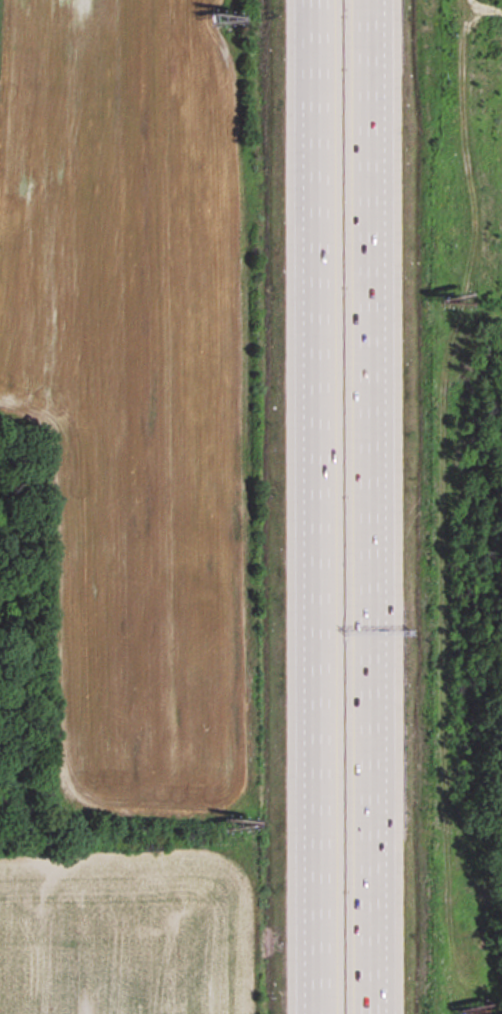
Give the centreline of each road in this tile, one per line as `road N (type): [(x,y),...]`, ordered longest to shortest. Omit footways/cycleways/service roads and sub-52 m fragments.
road 1 (motorway): [(311,0),(315,1013)]
road 2 (motorway): [(375,1013),(372,0)]

